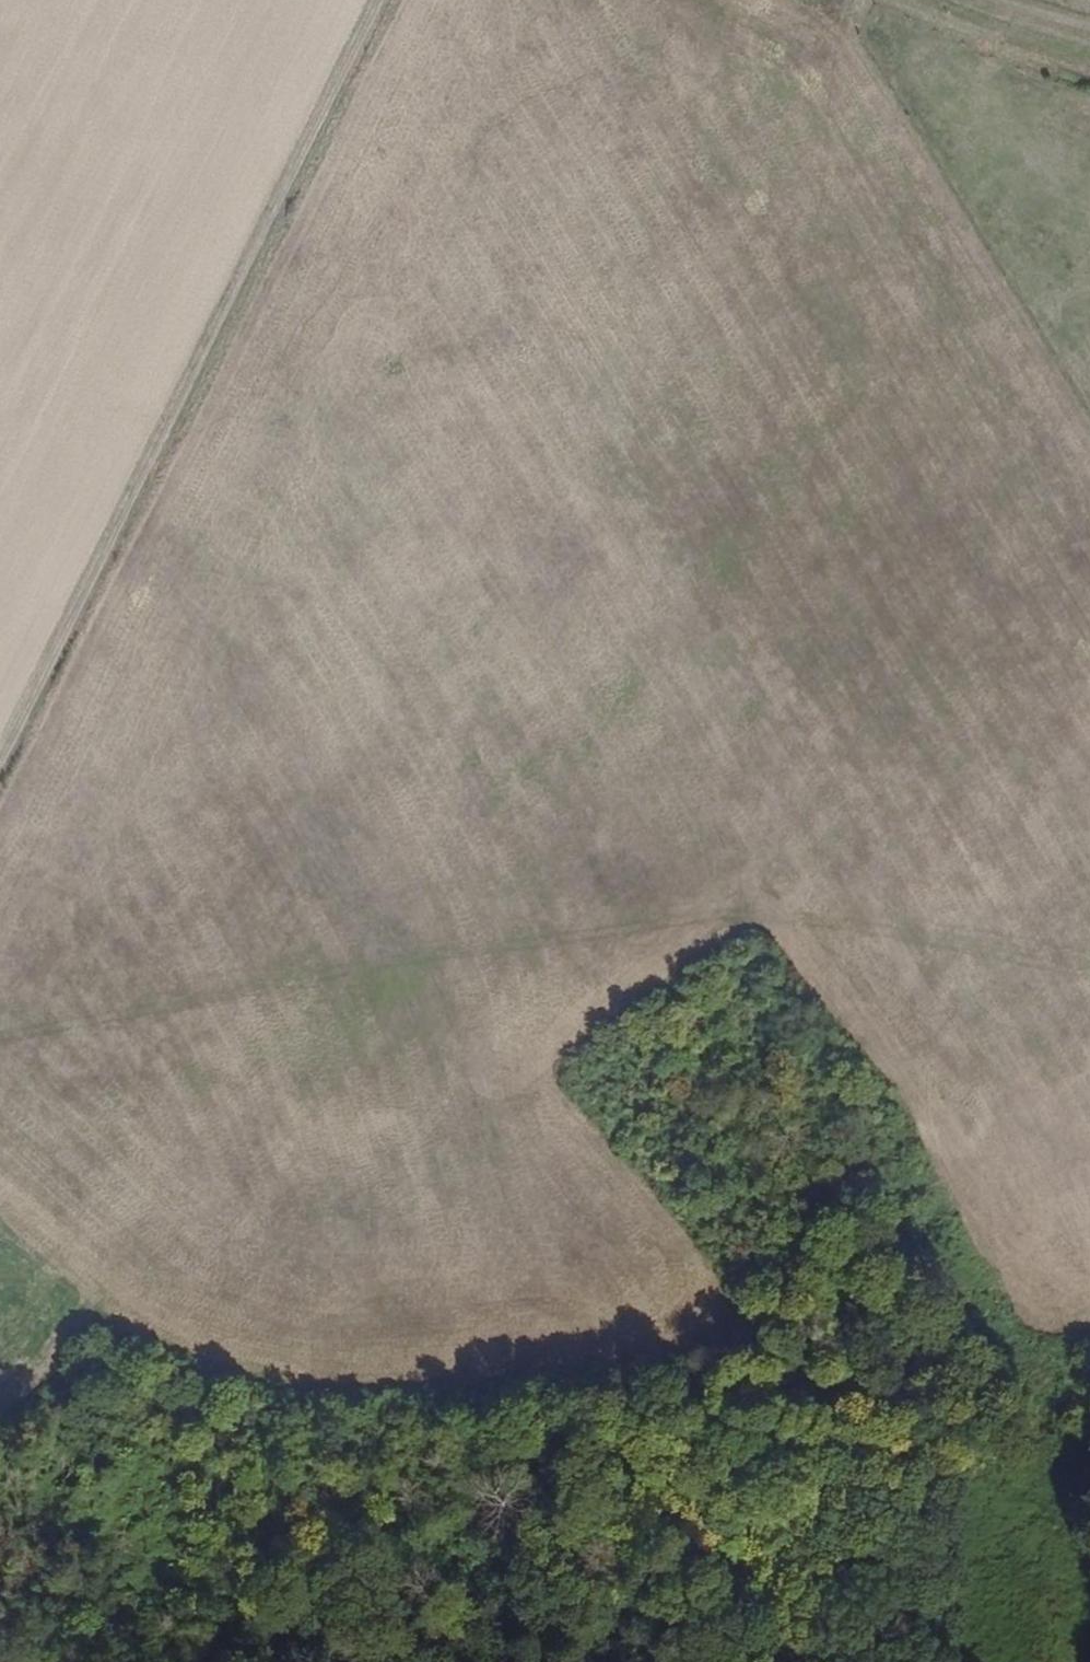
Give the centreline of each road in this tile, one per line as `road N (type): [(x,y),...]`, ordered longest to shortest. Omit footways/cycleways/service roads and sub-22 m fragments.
road 1 (track): [(0,774),(387,0)]
road 2 (track): [(792,0),(853,15),(901,13),(973,58),(1089,105)]

